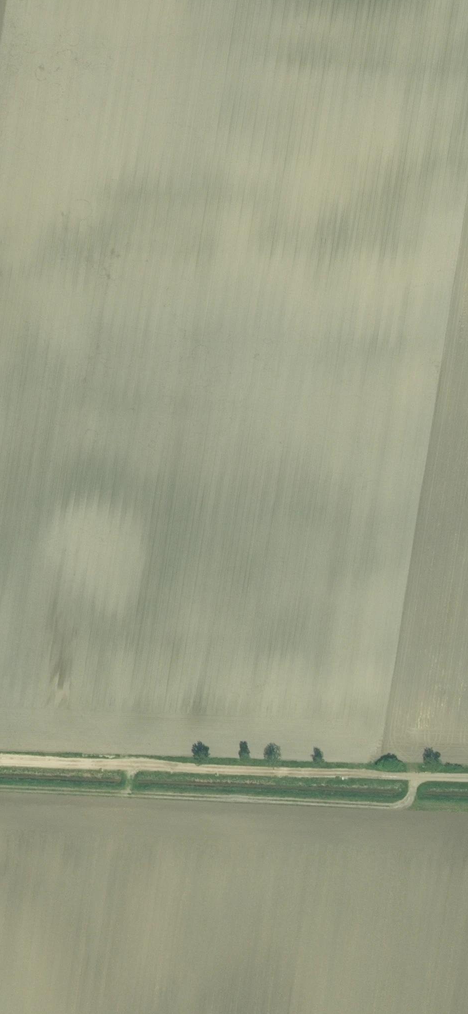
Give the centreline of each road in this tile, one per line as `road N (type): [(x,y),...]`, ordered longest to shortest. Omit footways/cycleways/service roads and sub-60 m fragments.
road 1 (track): [(0,760),(380,776)]

